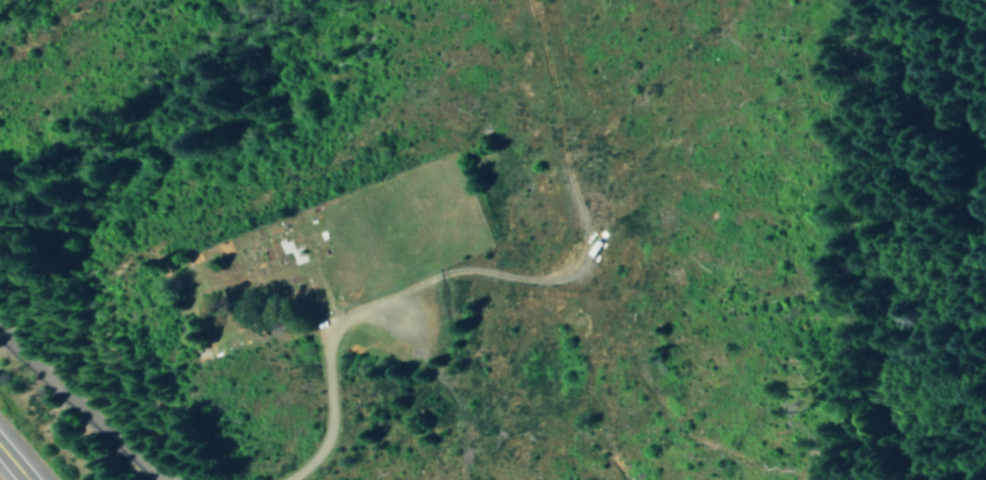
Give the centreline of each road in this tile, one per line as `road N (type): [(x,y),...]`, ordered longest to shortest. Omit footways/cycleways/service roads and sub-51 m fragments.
road 1 (residential): [(0,315),(251,465),(383,479),(640,443),(745,339),(799,130),(784,0)]

